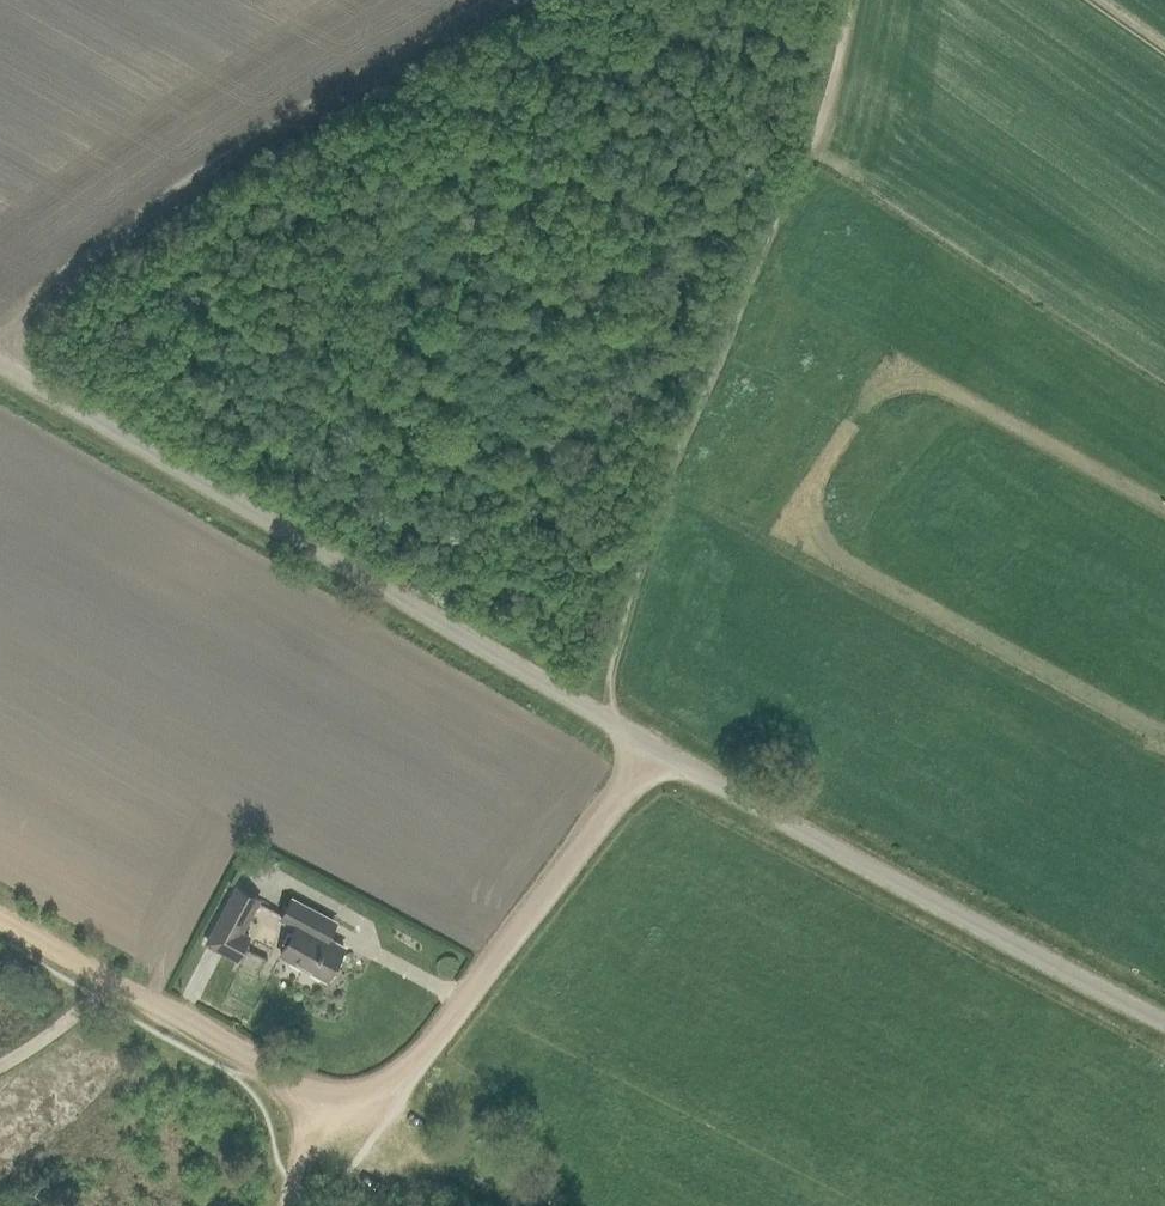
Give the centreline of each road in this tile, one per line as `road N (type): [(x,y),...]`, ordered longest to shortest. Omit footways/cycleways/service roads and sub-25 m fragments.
road 1 (unclassified): [(1164,1023),(688,769),(0,367)]
road 2 (track): [(611,723),(608,688),(627,601),(674,455),(792,197),(837,67),(850,0)]
road 3 (track): [(498,0),(140,227),(57,287),(0,345)]
road 4 (track): [(653,749),(404,1076),(351,1100),(321,1099),(279,1075)]
road 5 (track): [(279,1075),(107,978)]
road 6 (track): [(107,978),(95,999),(0,1068)]
road 7 (track): [(107,978),(0,916)]

